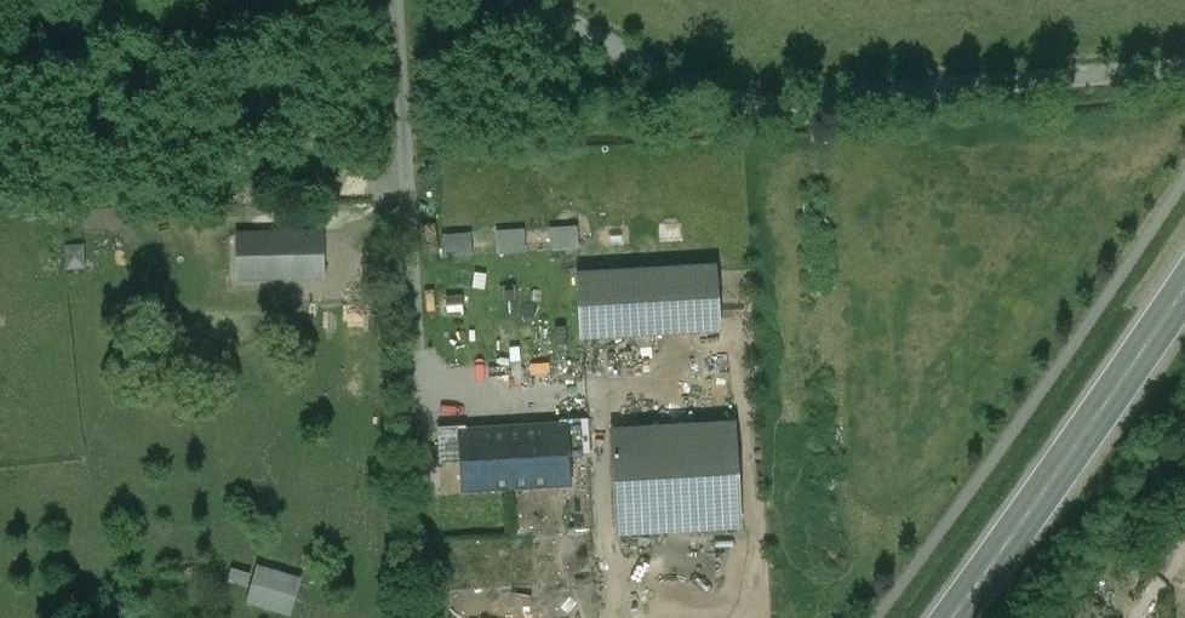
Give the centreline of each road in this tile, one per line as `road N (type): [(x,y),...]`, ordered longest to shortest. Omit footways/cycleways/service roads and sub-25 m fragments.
road 1 (unclassified): [(1184,72),(718,103),(529,0)]
road 2 (secondary): [(953,617),(1184,281)]

